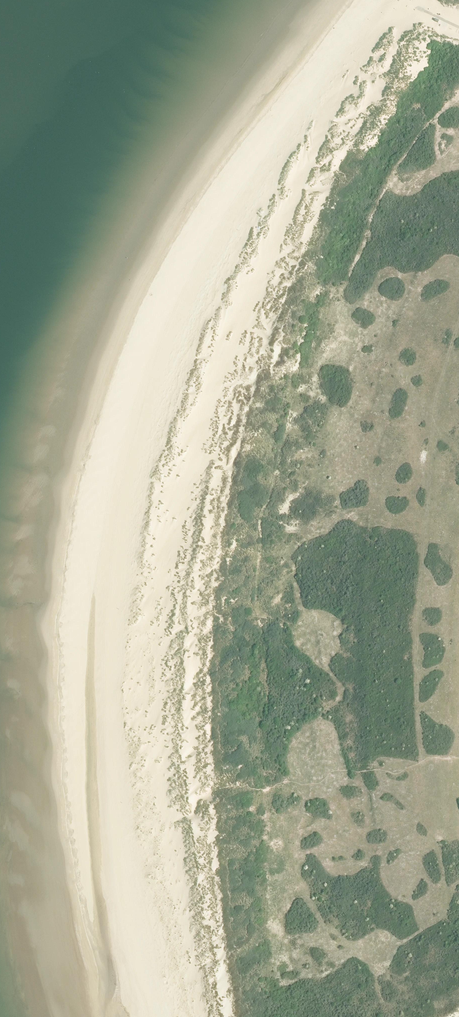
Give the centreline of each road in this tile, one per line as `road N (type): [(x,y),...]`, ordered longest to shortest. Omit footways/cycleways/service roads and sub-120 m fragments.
road 1 (track): [(226,791),(318,783),(336,770),(398,775),(434,758),(457,758)]

